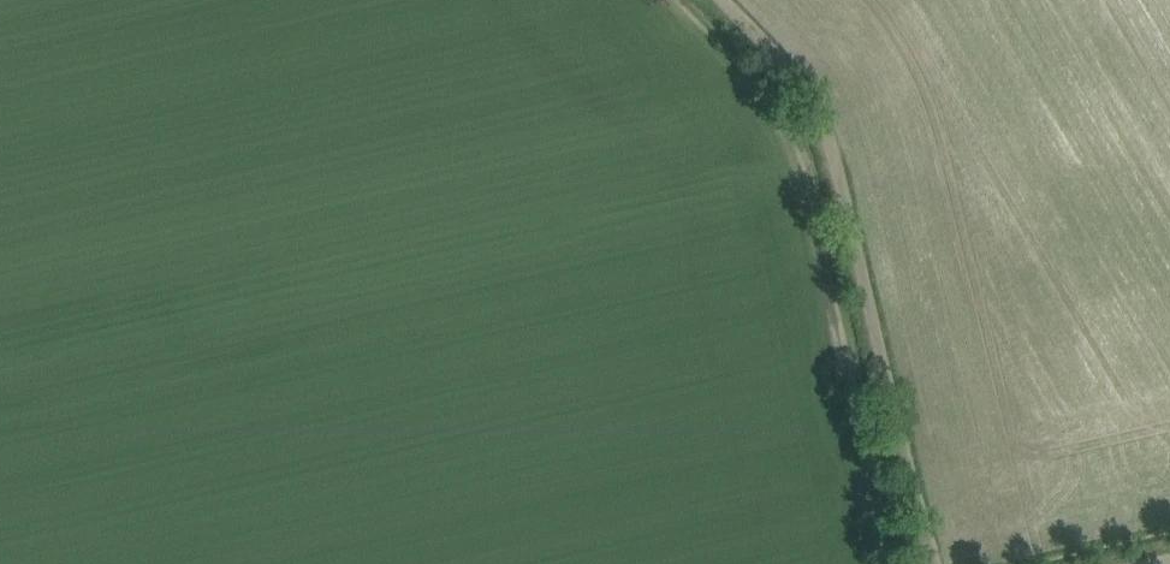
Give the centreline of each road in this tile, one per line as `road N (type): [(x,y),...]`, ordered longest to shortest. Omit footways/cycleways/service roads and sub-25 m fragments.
road 1 (track): [(932,563),(812,105),(770,46),(720,0)]

